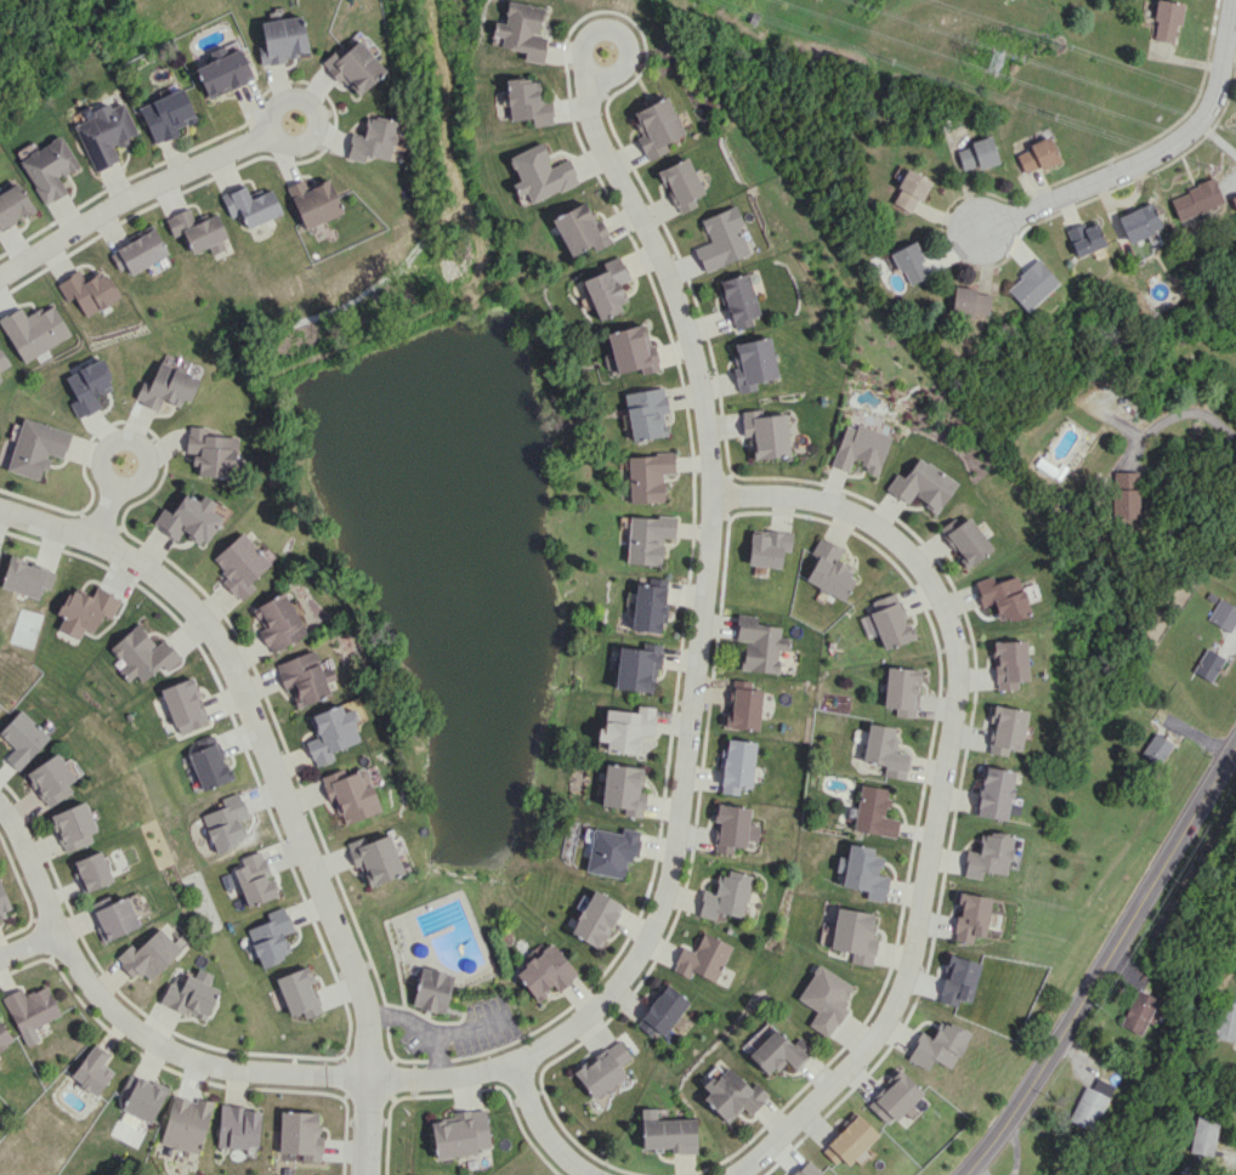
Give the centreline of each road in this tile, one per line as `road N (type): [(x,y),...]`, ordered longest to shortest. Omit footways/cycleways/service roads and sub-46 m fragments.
road 1 (residential): [(593,50),(595,113),(694,341),(716,489),(697,698),(665,898),(602,1000),(566,1032),(454,1074),(365,1078),(189,1062),(119,1011),(85,972),(58,933),(0,806)]
road 2 (residential): [(715,494),(806,494),(860,509),(911,547),(949,598),(964,703),(918,963),(894,1018),(860,1065),(738,1174)]
road 3 (residential): [(0,508),(144,564),(203,613),(240,676),(357,972),(367,1035),(365,1174)]
road 4 (secondary): [(952,1174),(1011,1108),(1235,746)]
road 5 (residential): [(951,251),(1178,140),(1215,100),(1233,0)]
road 6 (residential): [(295,123),(119,205),(0,278)]
road 7 (residential): [(588,1174),(546,1128),(514,1057)]

